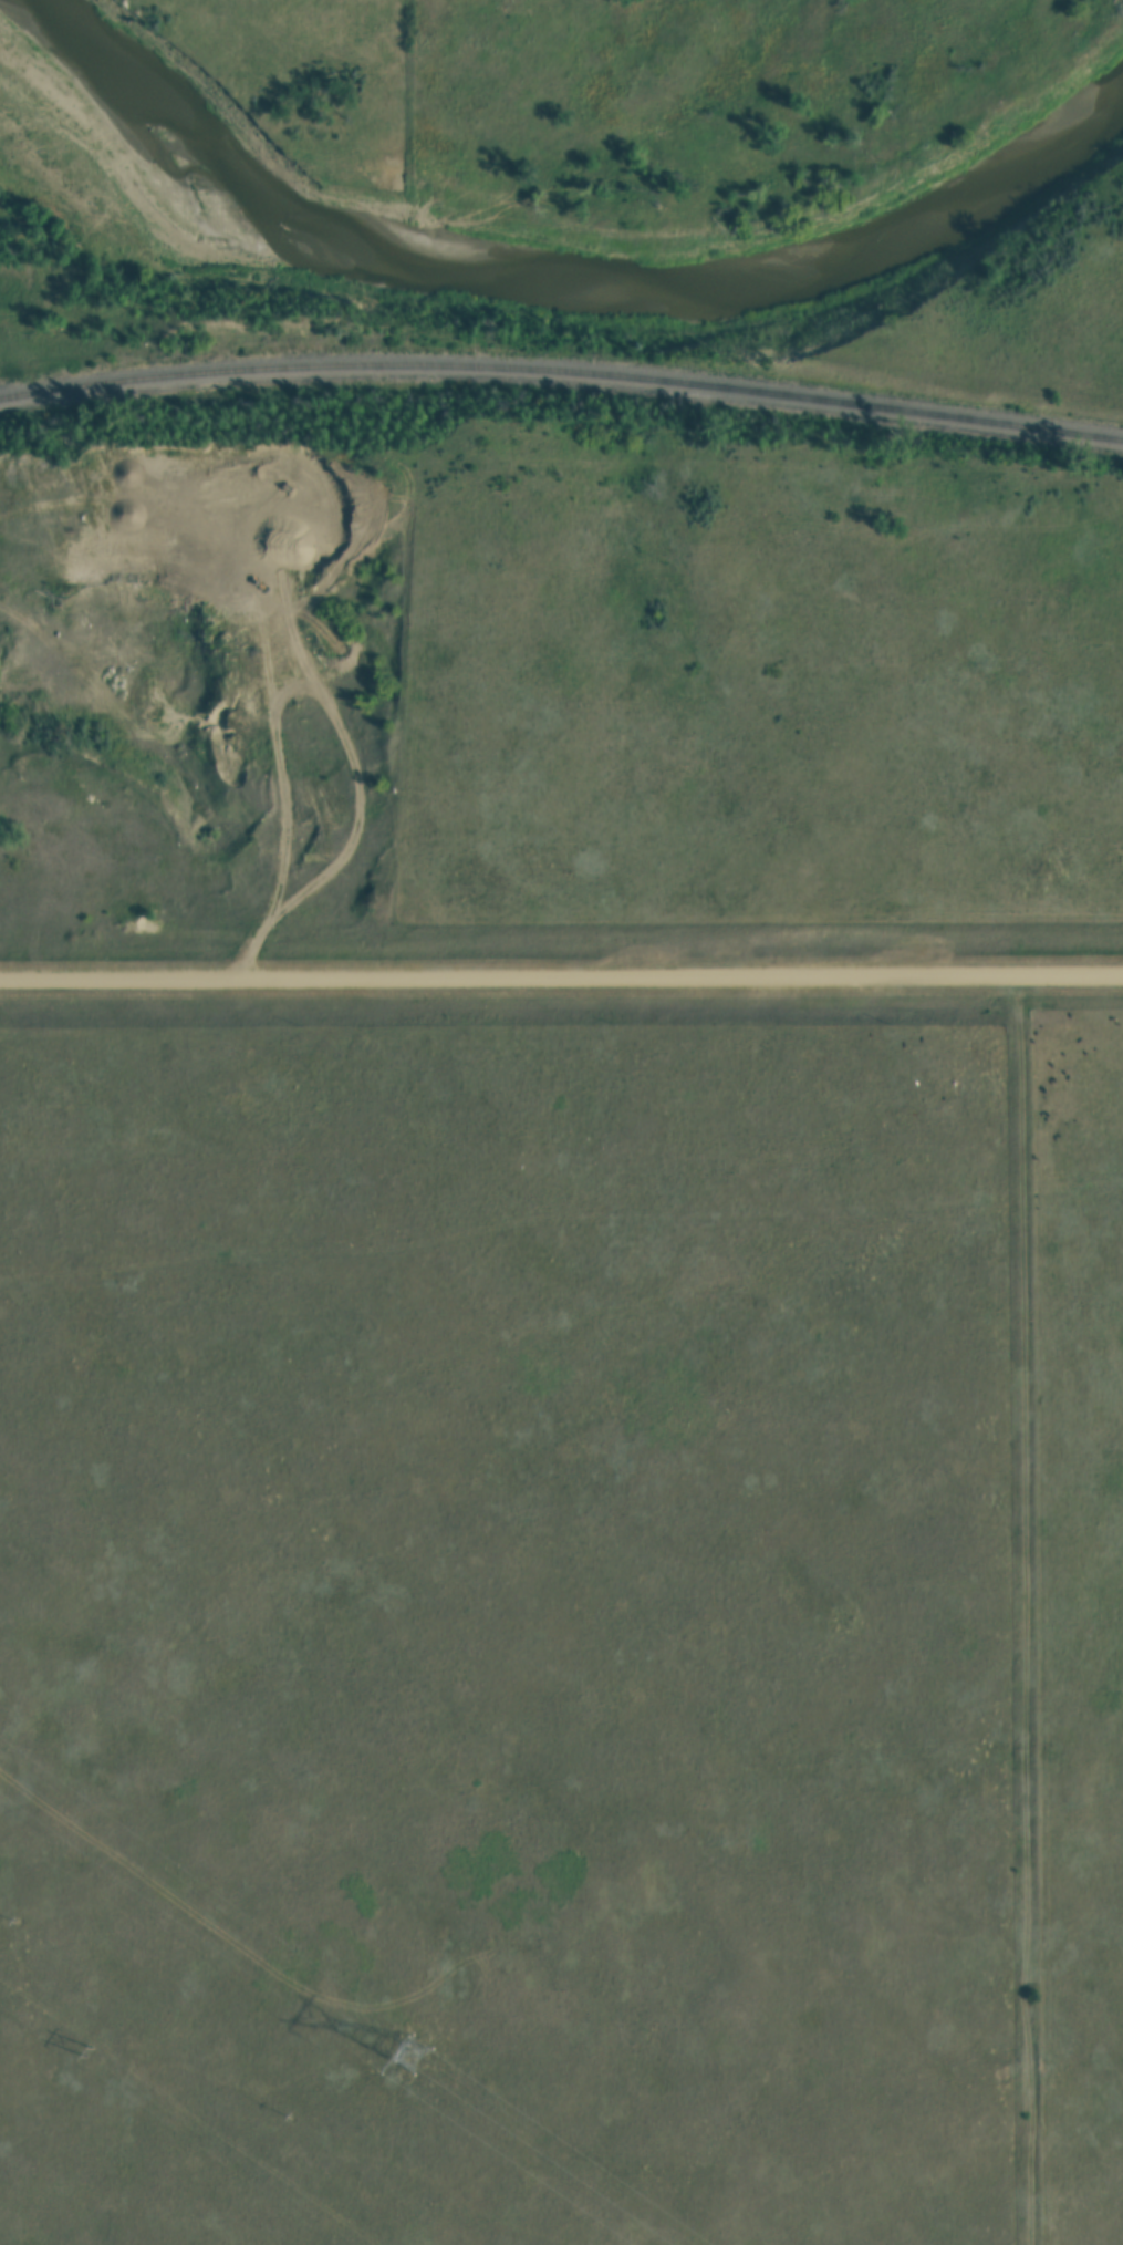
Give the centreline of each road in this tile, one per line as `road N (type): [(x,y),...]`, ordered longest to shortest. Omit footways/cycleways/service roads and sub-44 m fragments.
road 1 (residential): [(0,978),(1122,977)]

